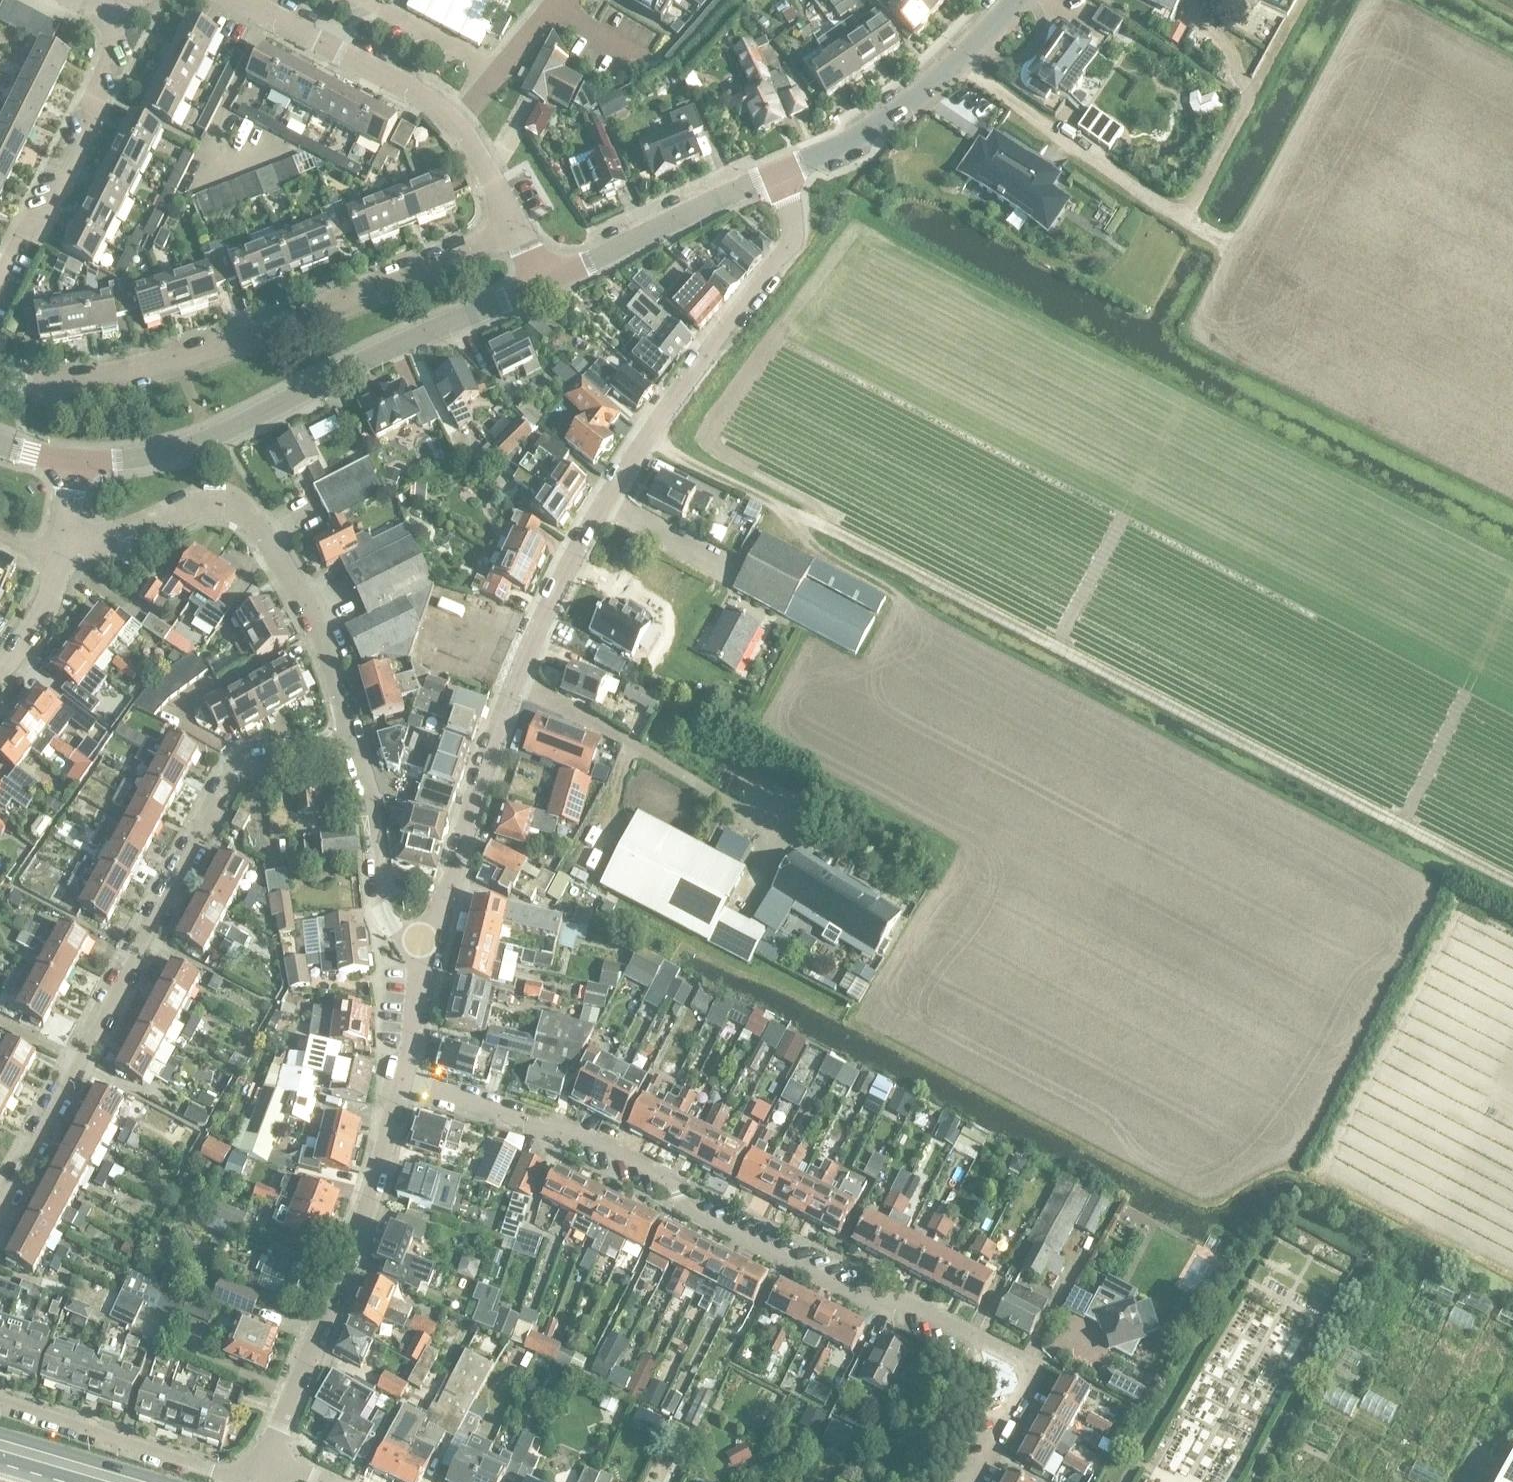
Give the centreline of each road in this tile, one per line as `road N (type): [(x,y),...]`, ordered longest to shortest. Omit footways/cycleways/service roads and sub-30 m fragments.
road 1 (track): [(1512,881),(646,441)]
road 2 (residential): [(427,943),(546,606),(595,517),(790,239),(791,206),(779,171)]
road 3 (residential): [(401,1085),(567,1124),(671,1179),(681,1207),(878,1308),(913,1304),(1022,1360),(1029,1378),(968,1481)]
road 4 (residential): [(516,227),(176,359),(50,382),(0,375)]
road 5 (tertiary): [(73,461),(127,459),(207,437),(545,284)]
road 6 (residential): [(80,1061),(239,766),(354,744)]
road 7 (residential): [(354,744),(316,625),(238,507),(204,502),(126,536),(65,541)]
road 8 (residential): [(269,1460),(361,1233),(401,1085)]
road 9 (residential): [(112,2),(112,38),(94,75),(91,124),(42,219),(20,231),(0,271)]
road 10 (tertiary): [(779,171),(893,115),(1016,0)]
road 11 (residential): [(253,1481),(0,1398)]
road 12 (tertiary): [(545,284),(779,171)]
road 13 (residential): [(454,120),(406,84),(237,0)]
road 14 (residential): [(427,943),(395,931),(385,916),(354,744)]
road 15 (secondary): [(165,1481),(0,1433)]
road 16 (residential): [(0,1210),(80,1061)]
road 17 (residential): [(361,0),(497,73)]
road 18 (residential): [(401,1085),(427,943)]
road 19 (residential): [(0,673),(44,613),(63,566)]
road 20 (residential): [(516,227),(454,120)]

